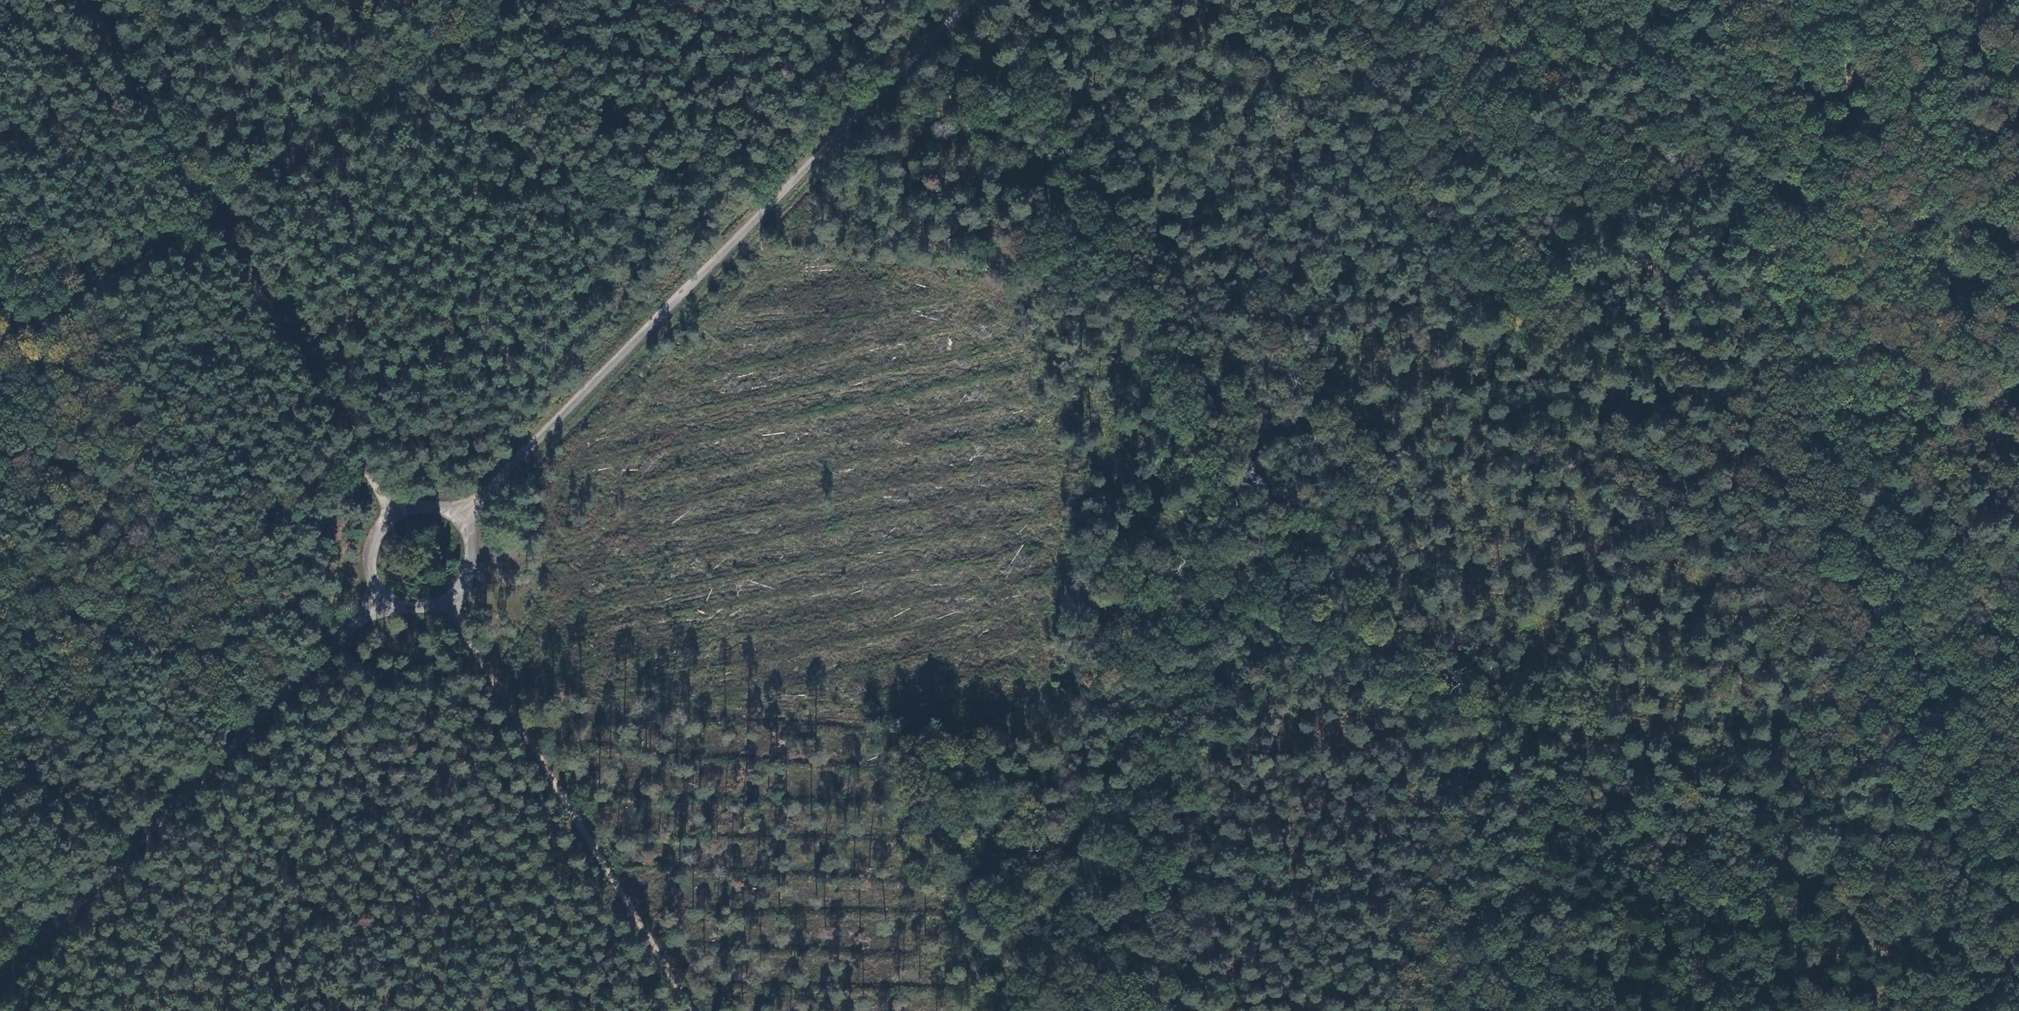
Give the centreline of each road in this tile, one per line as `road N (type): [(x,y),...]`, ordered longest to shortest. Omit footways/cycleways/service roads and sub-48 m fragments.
road 1 (track): [(971,0),(459,520)]
road 2 (track): [(80,0),(392,513)]
road 3 (track): [(384,595),(0,982)]
road 4 (track): [(451,601),(692,1010)]
road 5 (track): [(473,547),(459,520),(414,505),(392,513),(369,552),(384,595),(405,607),(451,601),(470,577)]

